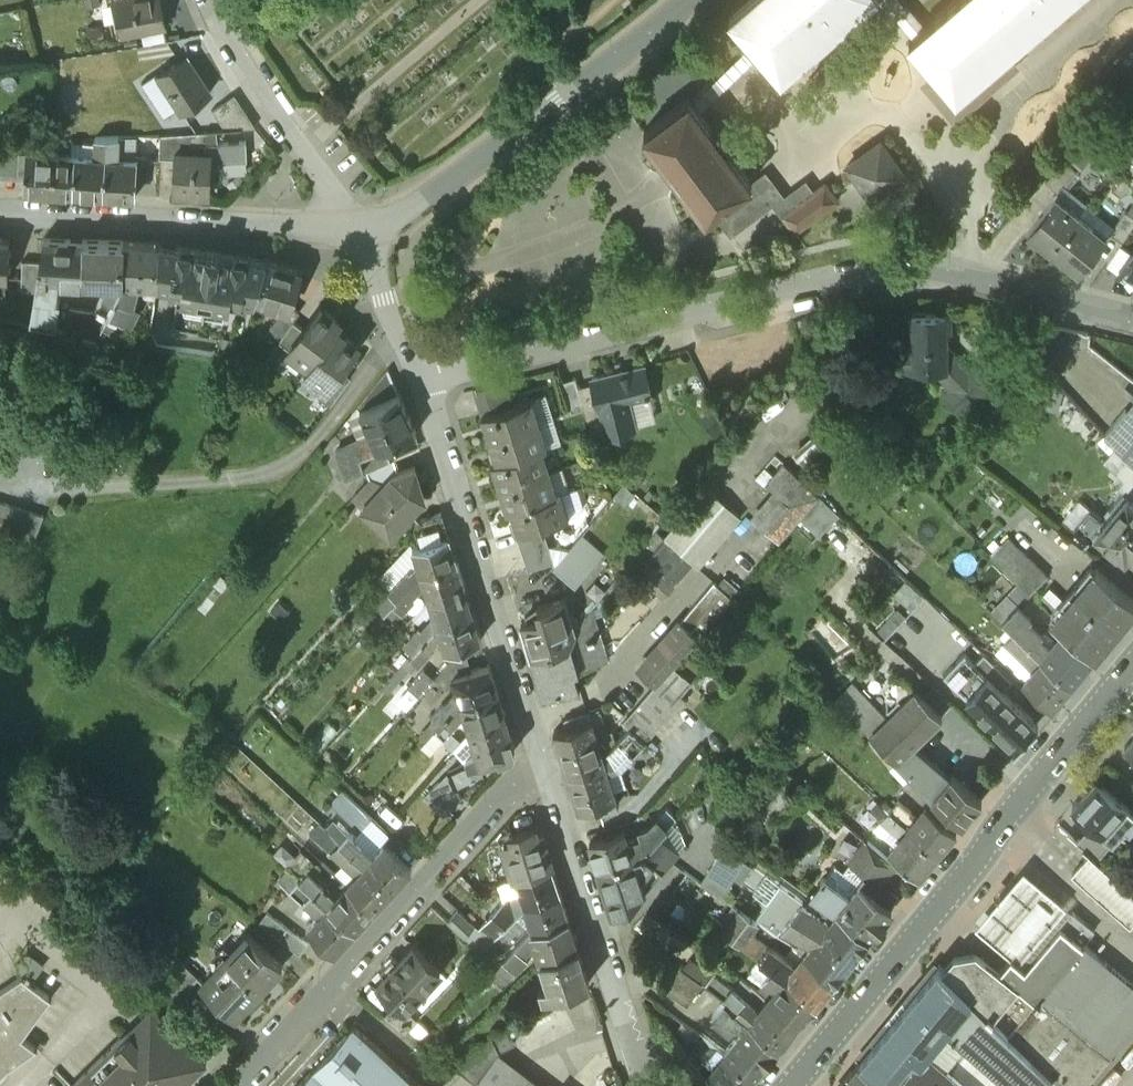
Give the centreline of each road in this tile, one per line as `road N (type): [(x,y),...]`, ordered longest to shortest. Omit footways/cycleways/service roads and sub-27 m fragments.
road 1 (residential): [(1132,323),(944,272),(711,307),(420,389)]
road 2 (secondary): [(792,1085),(1082,729)]
road 3 (residential): [(225,1085),(499,798),(543,780)]
road 4 (residential): [(690,0),(417,210),(353,232)]
road 5 (residential): [(543,780),(420,389)]
road 6 (residential): [(353,232),(0,217)]
road 7 (residential): [(643,1085),(543,780)]
road 8 (residential): [(353,232),(213,19),(208,0)]
road 9 (residential): [(420,389),(353,232)]

